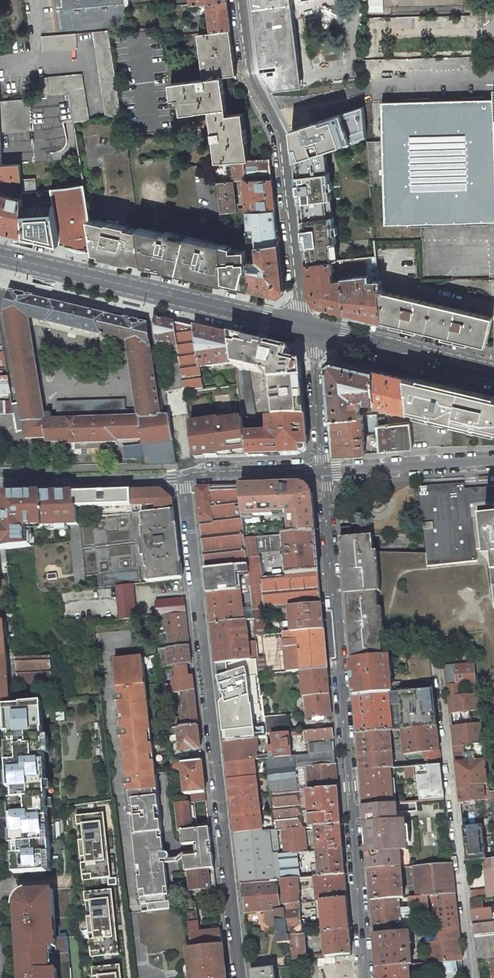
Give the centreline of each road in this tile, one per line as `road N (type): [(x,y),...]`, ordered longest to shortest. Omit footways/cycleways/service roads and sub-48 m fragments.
road 1 (residential): [(366,977),(323,472)]
road 2 (residential): [(241,977),(186,476)]
road 3 (residential): [(312,333),(300,306),(283,145),(250,81),(241,0)]
road 4 (residential): [(476,977),(439,652)]
road 5 (primary): [(312,333),(0,259)]
road 6 (primary): [(493,377),(312,333)]
road 7 (unclassified): [(0,481),(186,476)]
road 8 (unclassified): [(323,472),(493,461)]
road 9 (residential): [(323,472),(312,333)]
road 10 (unclassified): [(186,476),(323,472)]

